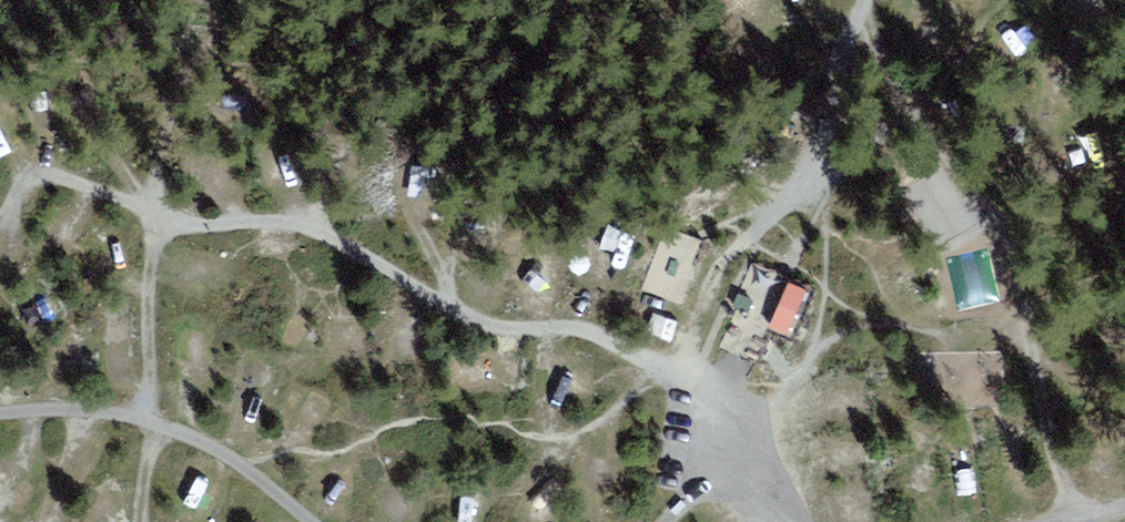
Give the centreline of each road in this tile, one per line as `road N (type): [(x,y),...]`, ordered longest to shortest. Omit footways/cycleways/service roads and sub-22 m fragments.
road 1 (track): [(149,215),(150,423),(138,521)]
road 2 (track): [(149,215),(201,37),(203,0)]
road 3 (track): [(867,0),(831,68),(819,166),(806,185)]
road 4 (track): [(678,376),(707,288),(766,221)]

